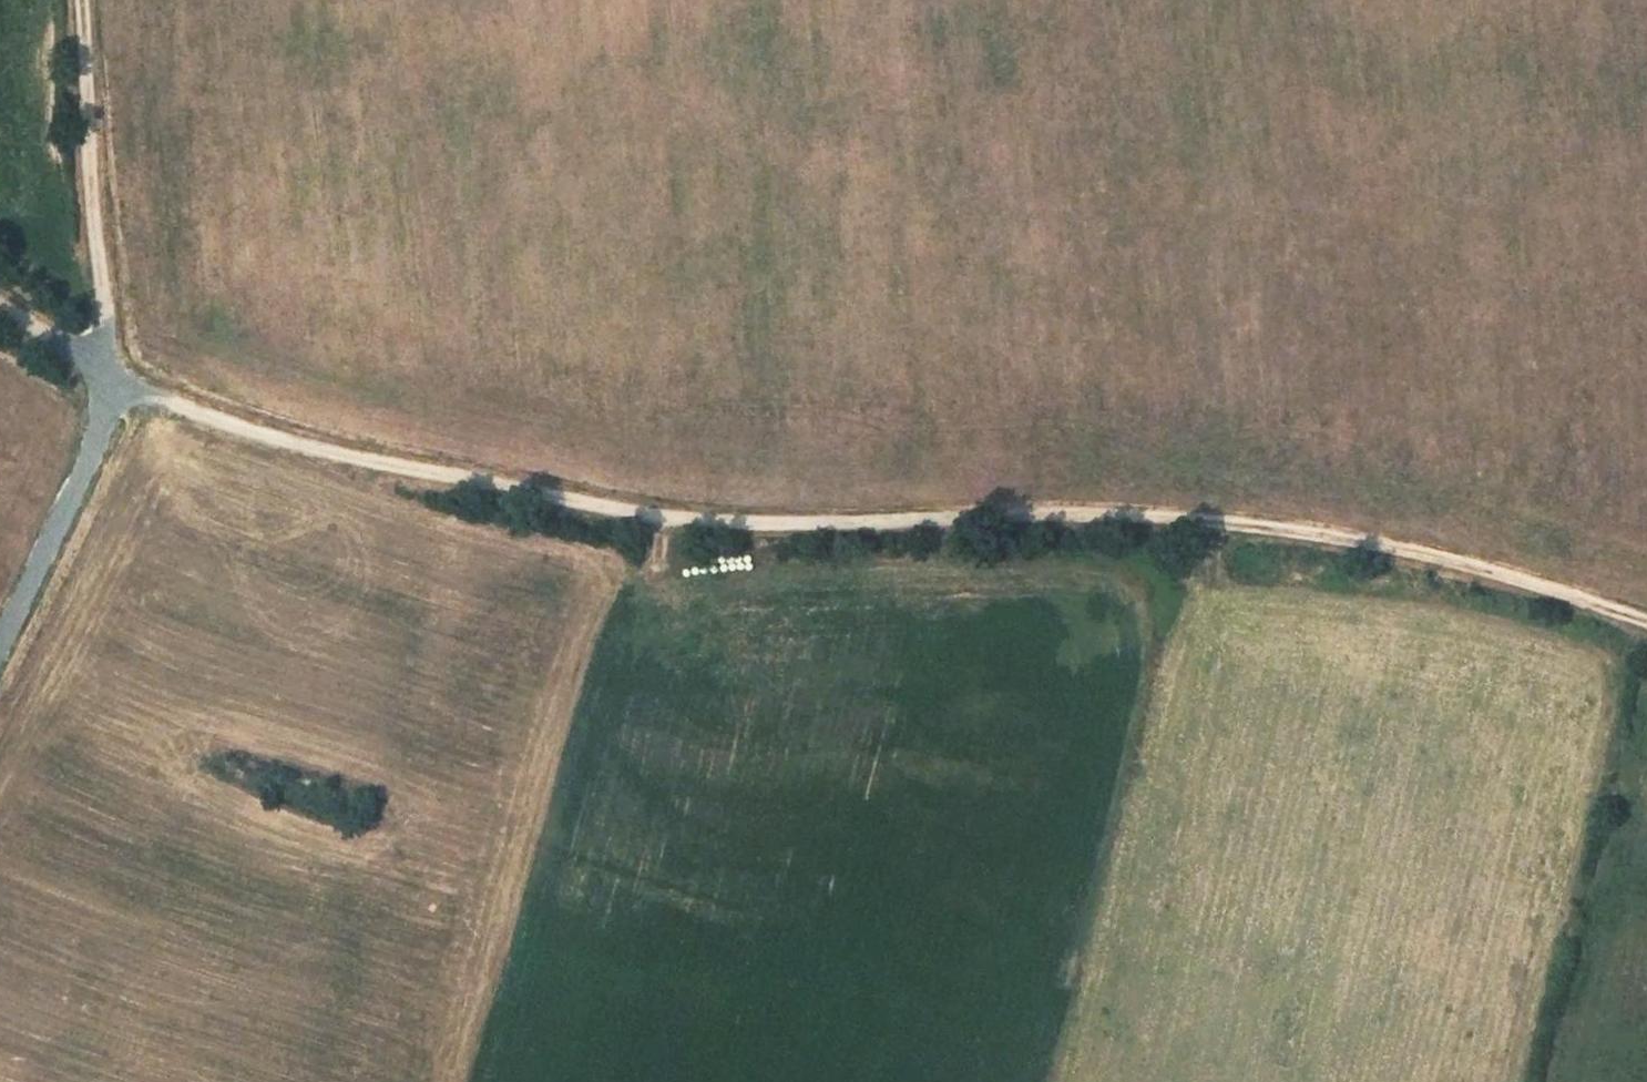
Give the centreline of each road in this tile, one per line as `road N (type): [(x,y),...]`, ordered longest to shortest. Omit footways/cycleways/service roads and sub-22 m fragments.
road 1 (track): [(111,373),(382,462),(734,530),(1068,507),(1364,538),(1646,622)]
road 2 (track): [(111,373),(85,0)]
road 3 (unclassified): [(0,637),(76,493),(111,373)]
road 4 (track): [(0,303),(111,373)]

